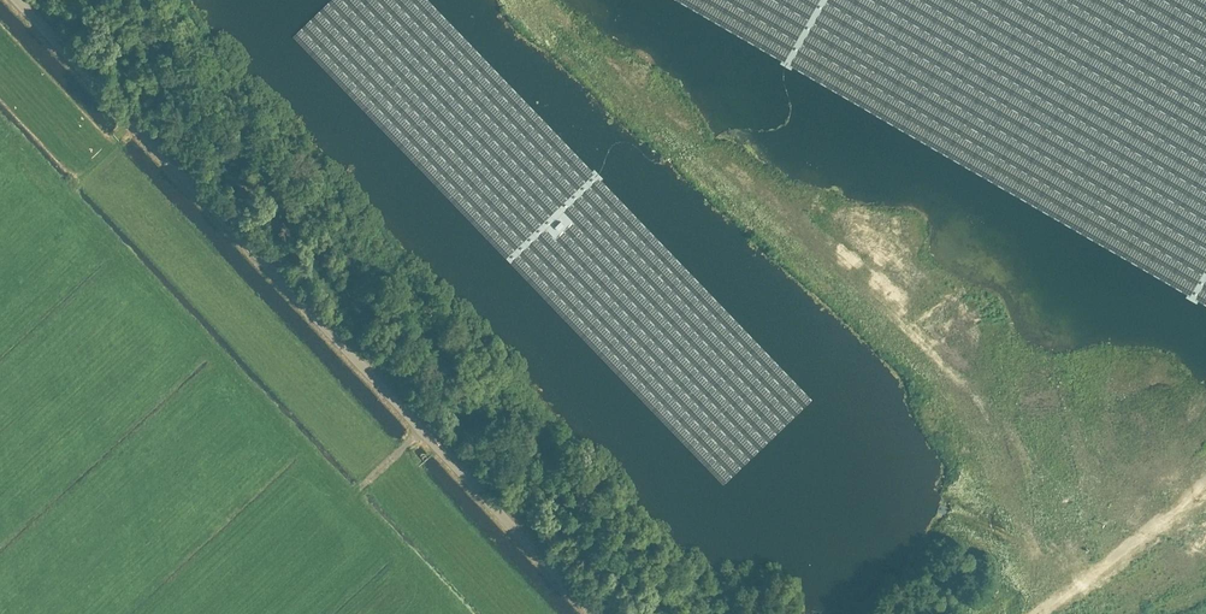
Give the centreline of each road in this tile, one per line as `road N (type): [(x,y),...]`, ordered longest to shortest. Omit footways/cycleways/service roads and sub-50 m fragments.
road 1 (unclassified): [(593,613),(17,0)]

